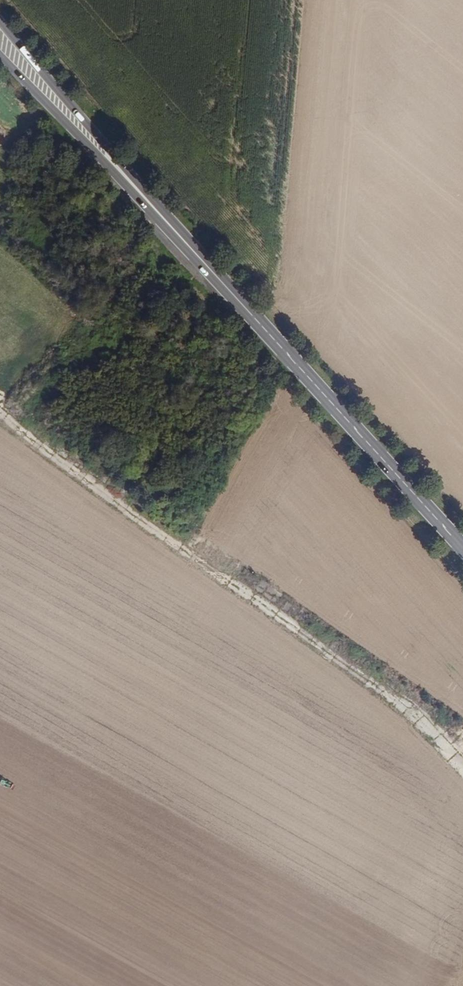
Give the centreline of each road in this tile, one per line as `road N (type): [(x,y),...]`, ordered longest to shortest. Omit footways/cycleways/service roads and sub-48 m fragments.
road 1 (track): [(0,413),(462,755)]
road 2 (primary): [(462,546),(117,166)]
road 3 (primary): [(117,166),(0,21)]
road 4 (primary): [(0,54),(117,166)]

